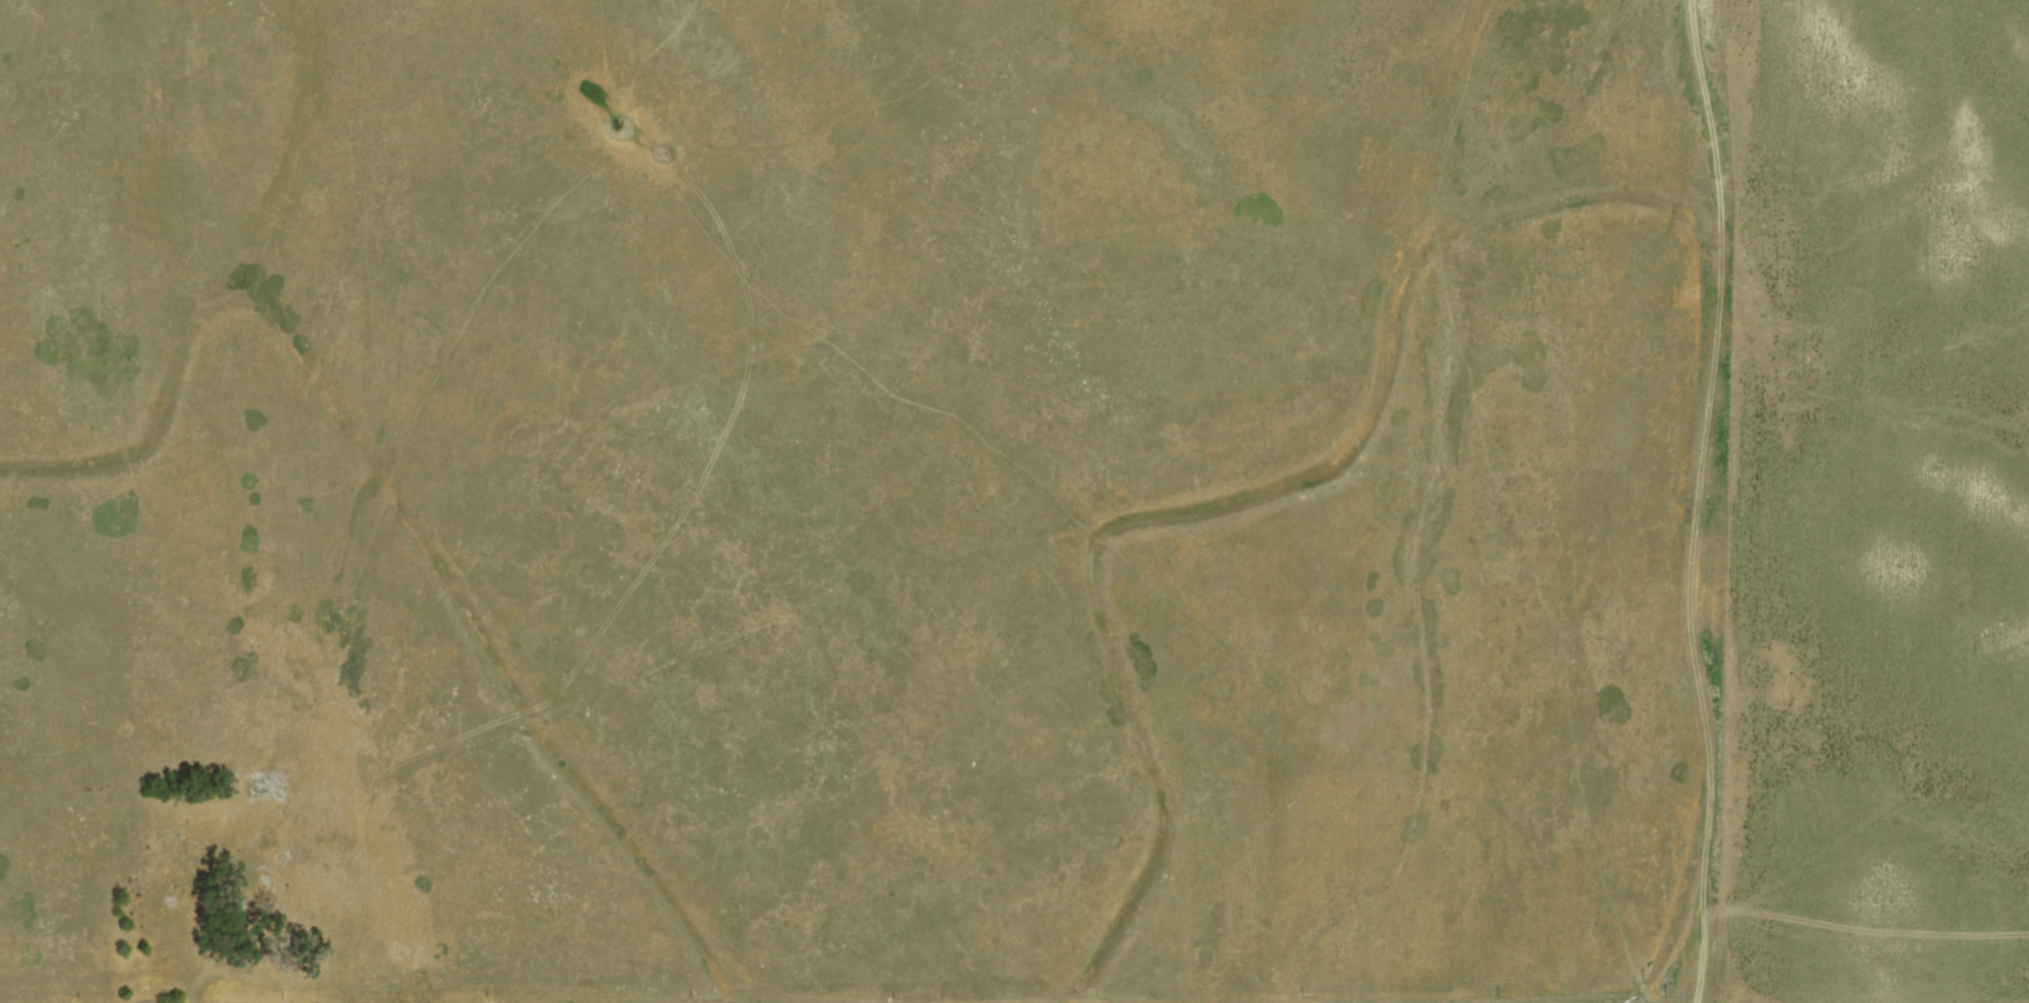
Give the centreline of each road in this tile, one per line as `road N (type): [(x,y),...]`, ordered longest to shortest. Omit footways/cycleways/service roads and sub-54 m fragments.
road 1 (residential): [(1696,0),(1725,203),(1724,310),(1691,598),(1714,779),(1698,1002)]

